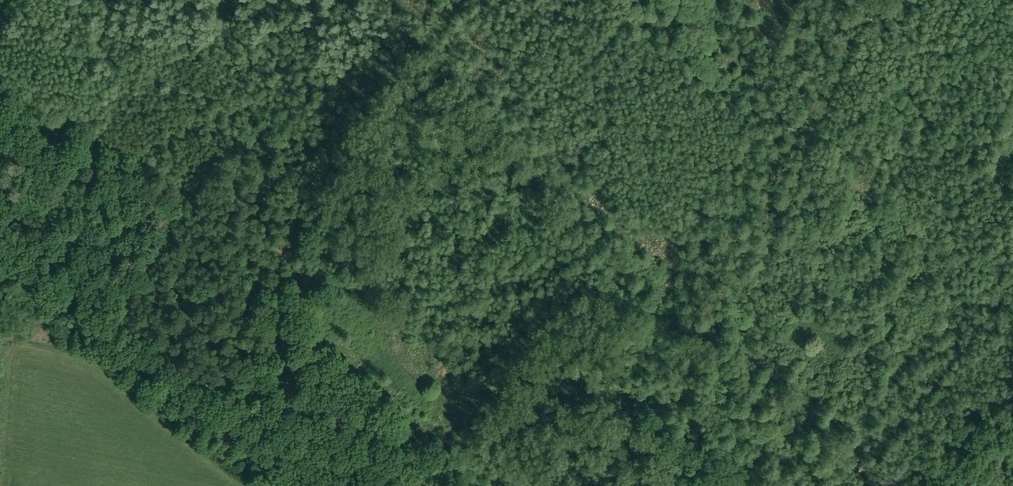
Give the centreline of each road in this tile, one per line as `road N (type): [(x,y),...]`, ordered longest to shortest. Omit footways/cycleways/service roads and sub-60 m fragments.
road 1 (track): [(0,254),(317,485)]

